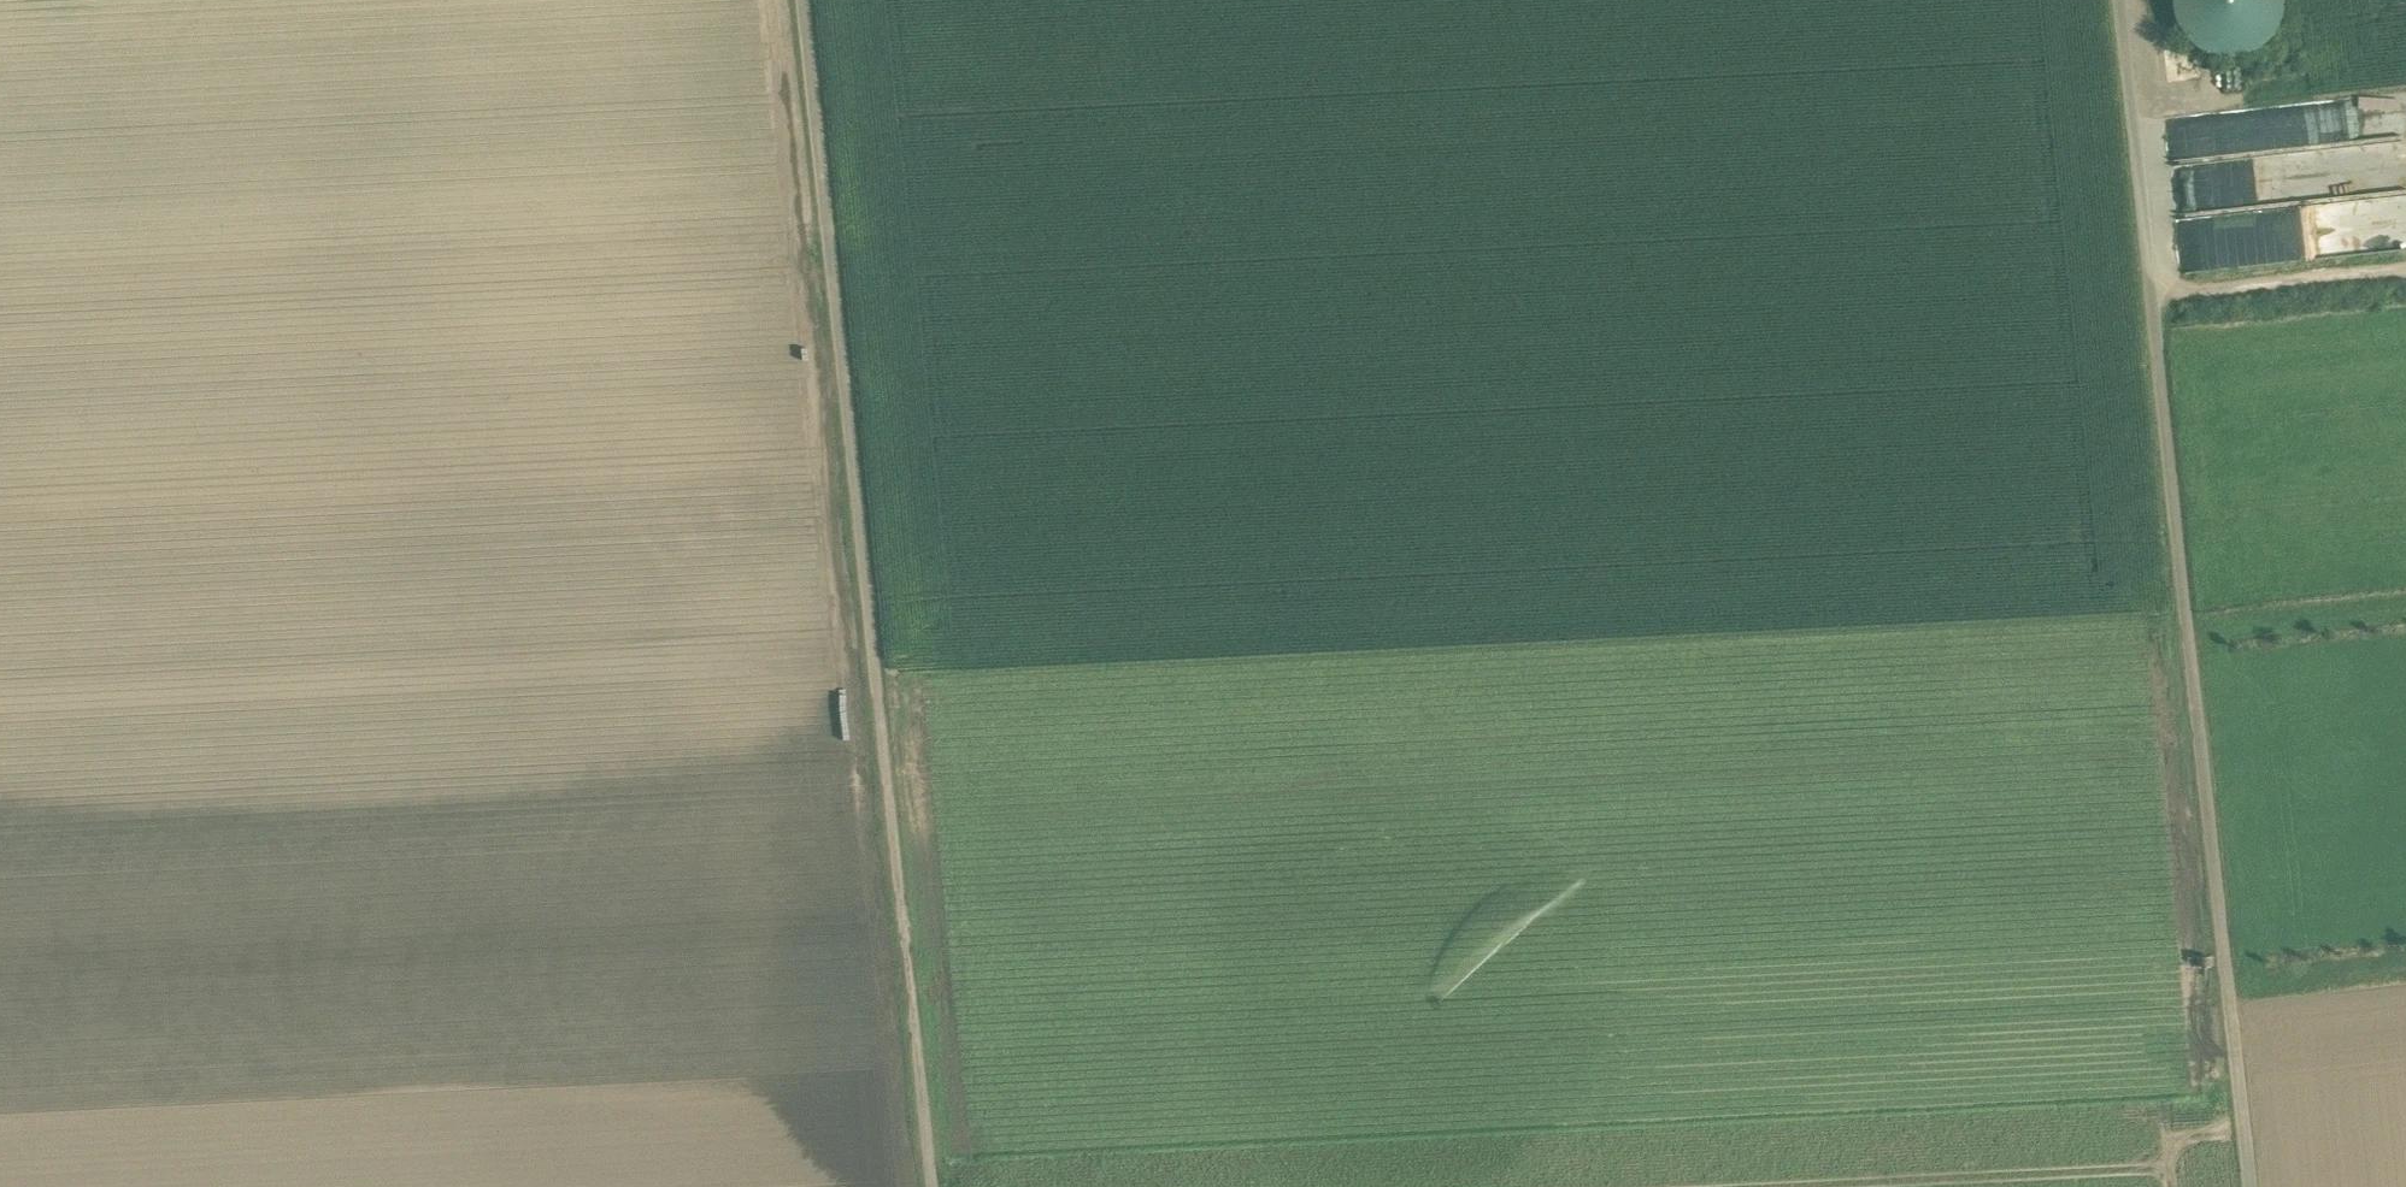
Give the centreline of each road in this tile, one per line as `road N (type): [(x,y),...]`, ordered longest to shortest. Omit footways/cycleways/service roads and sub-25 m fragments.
road 1 (track): [(806,0),(943,1186)]
road 2 (track): [(2250,1186),(2120,0)]

